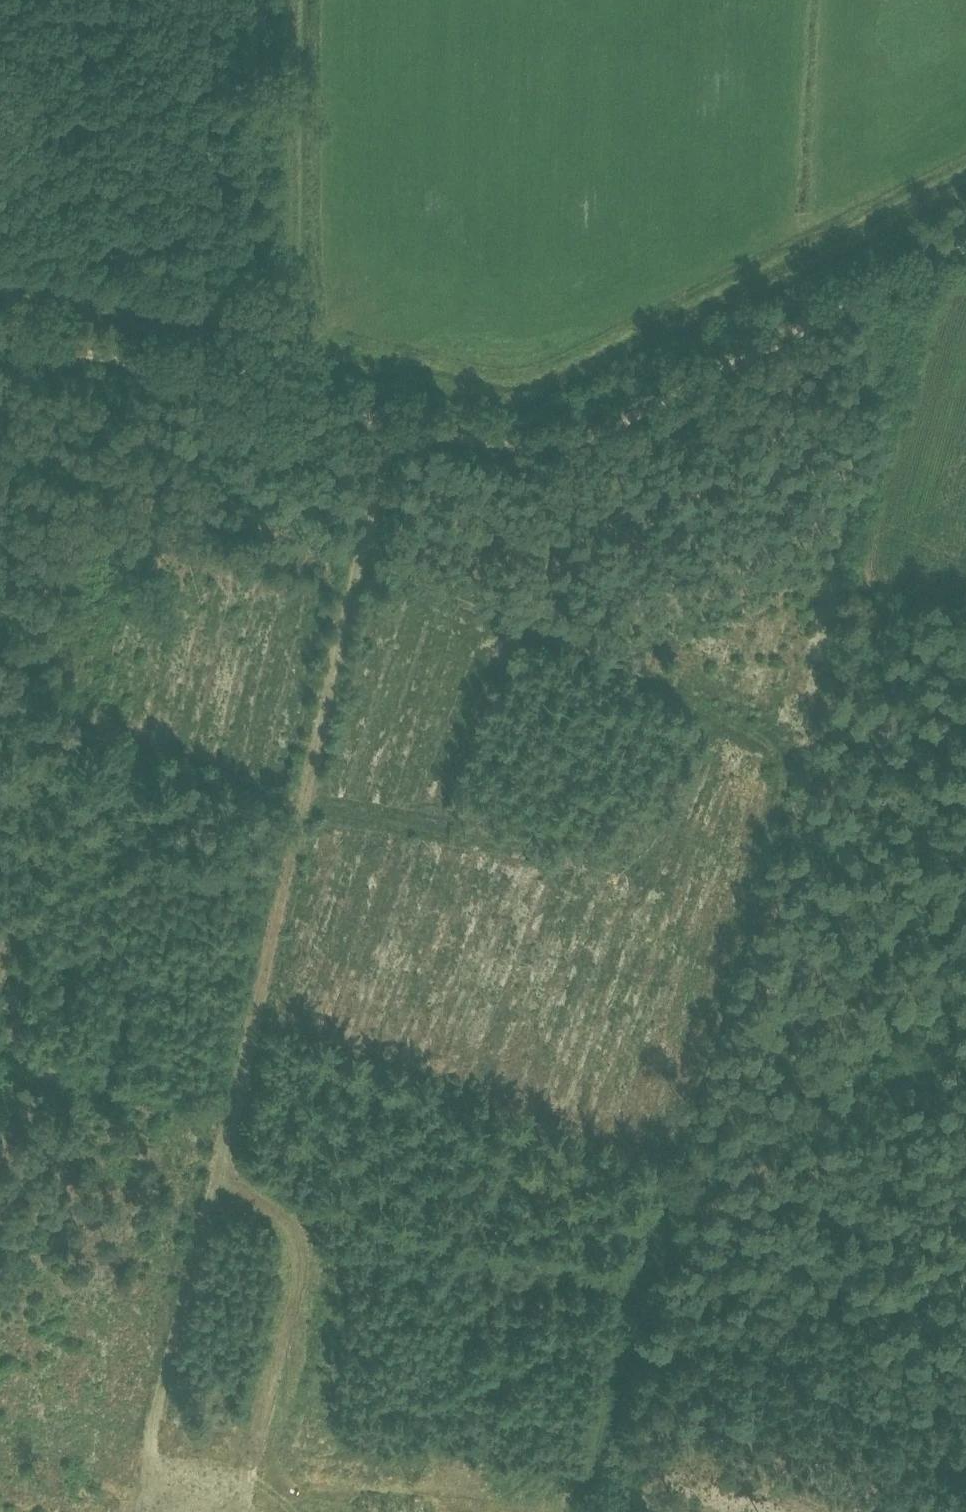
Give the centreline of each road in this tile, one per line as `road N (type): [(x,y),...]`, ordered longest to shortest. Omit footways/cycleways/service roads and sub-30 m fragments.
road 1 (track): [(227,381),(513,446),(549,438),(965,240)]
road 2 (track): [(0,333),(227,381)]

